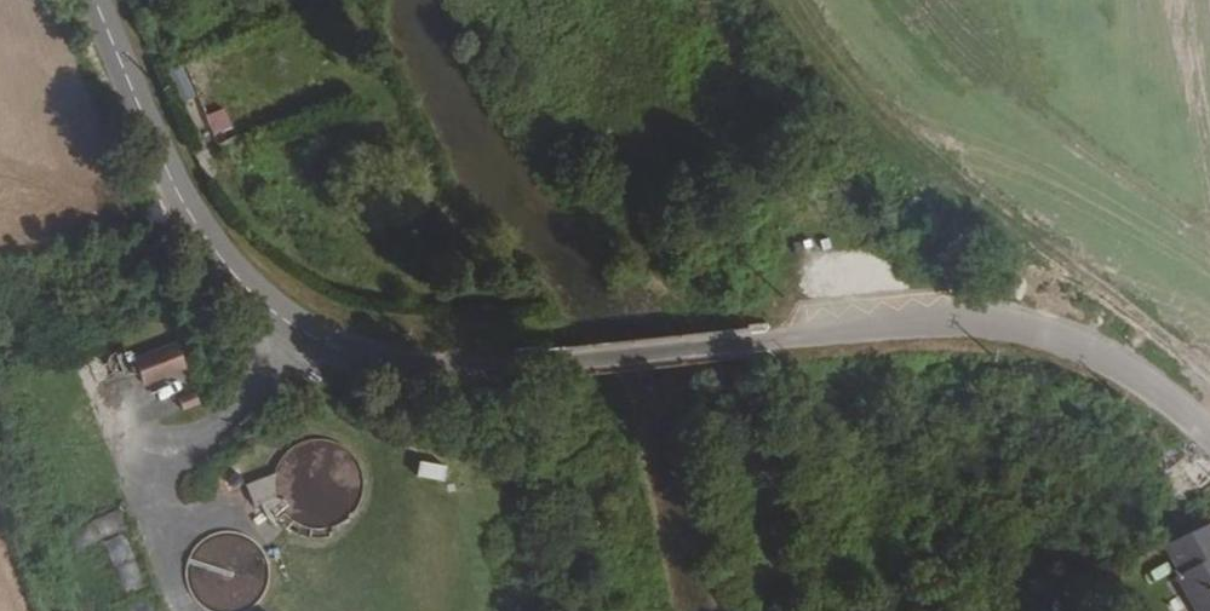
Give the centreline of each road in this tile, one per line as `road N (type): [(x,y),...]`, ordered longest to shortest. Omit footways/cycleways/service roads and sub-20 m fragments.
road 1 (tertiary): [(95,0),(201,266),(293,342),(365,370),(460,379),(543,362),(748,346)]
road 2 (tertiary): [(1209,440),(1160,393),(1077,346),(979,323),(748,346)]

